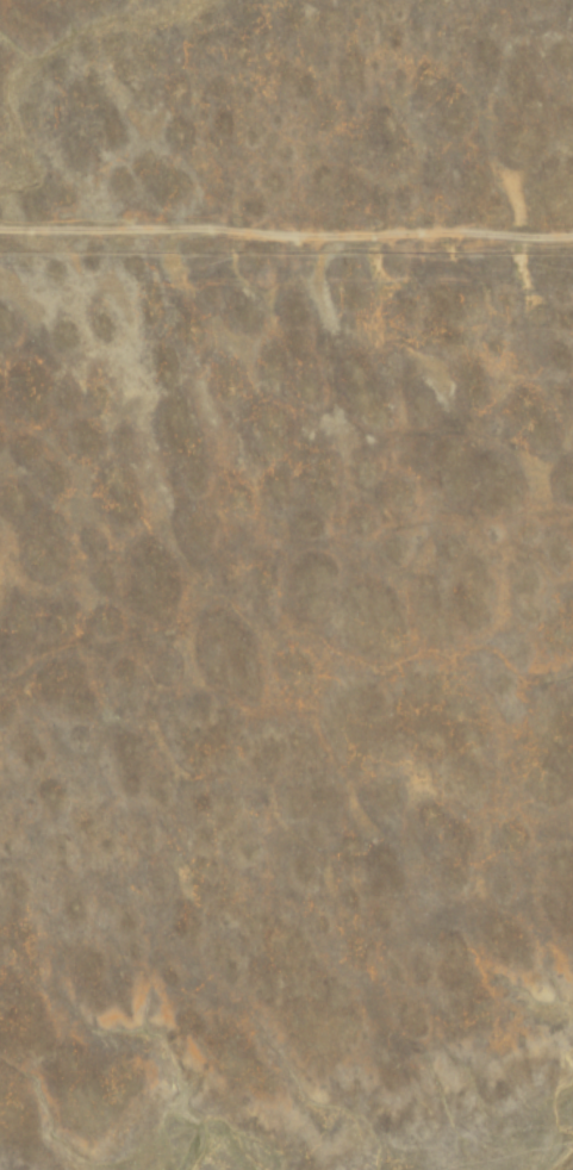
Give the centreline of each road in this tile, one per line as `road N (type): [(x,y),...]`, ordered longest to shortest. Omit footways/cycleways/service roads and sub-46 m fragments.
road 1 (track): [(0,230),(572,236)]

